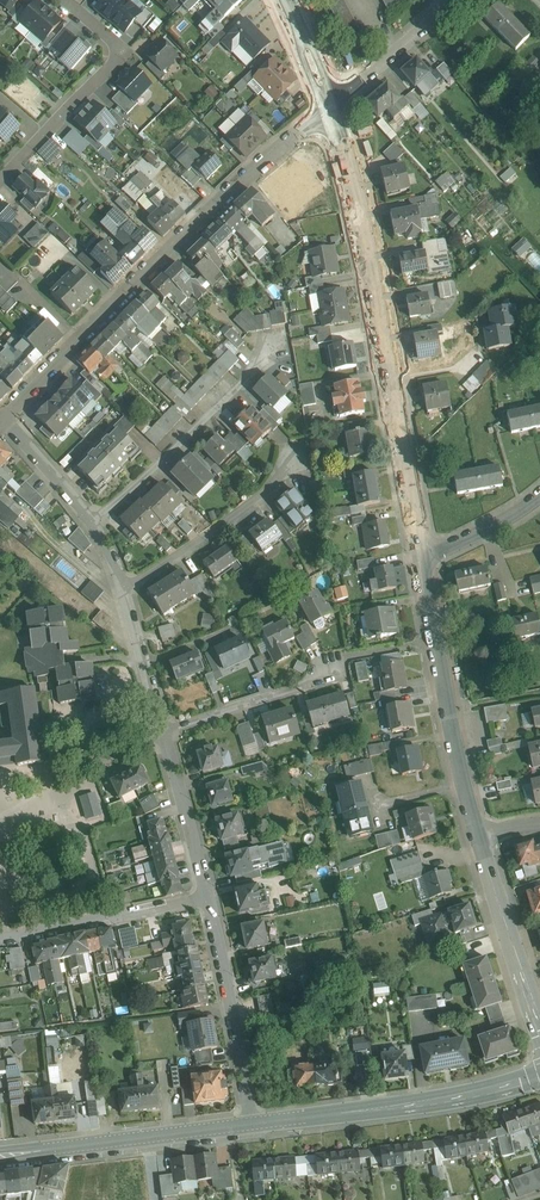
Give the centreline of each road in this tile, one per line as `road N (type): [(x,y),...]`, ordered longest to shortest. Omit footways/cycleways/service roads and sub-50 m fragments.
road 1 (tertiary): [(331,108),(358,193),(422,556)]
road 2 (residential): [(6,417),(331,108)]
road 3 (tertiary): [(252,1124),(474,1094),(539,1076)]
road 4 (tertiary): [(422,556),(478,835)]
road 5 (tertiary): [(0,1156),(252,1124)]
road 6 (residential): [(94,527),(270,348)]
road 7 (residential): [(0,178),(118,52),(65,0)]
road 8 (residential): [(252,1124),(209,897)]
road 9 (residential): [(125,591),(266,491),(294,459)]
road 10 (residential): [(209,897),(0,940)]
road 11 (tertiary): [(478,835),(539,1019)]
road 12 (residential): [(165,730),(291,690),(337,659)]
road 13 (residential): [(209,897),(165,730)]
road 14 (residential): [(331,108),(451,0)]
road 15 (residential): [(165,730),(125,591)]
road 16 (residential): [(94,527),(6,417)]
road 17 (residential): [(422,556),(477,539),(539,498)]

